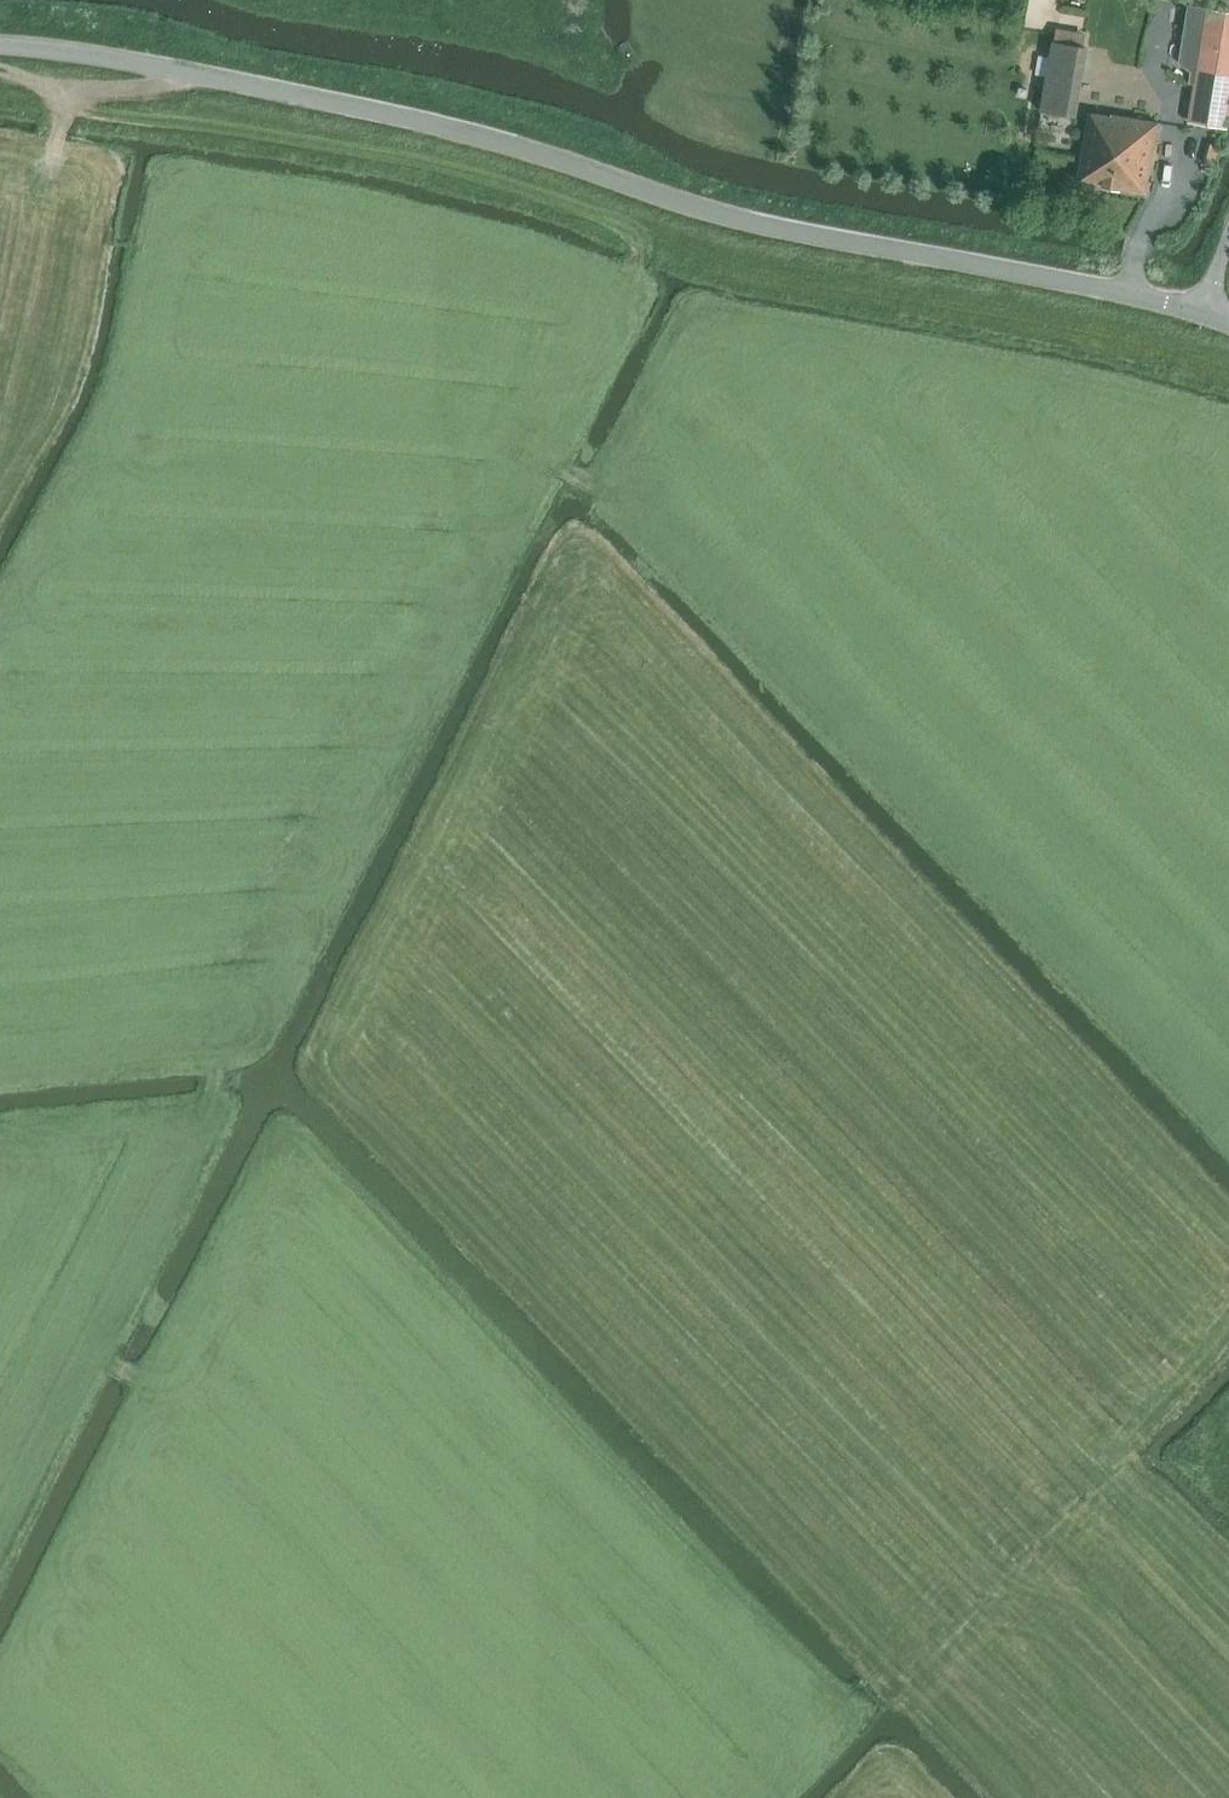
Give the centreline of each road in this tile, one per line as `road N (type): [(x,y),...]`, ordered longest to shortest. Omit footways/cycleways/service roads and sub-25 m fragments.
road 1 (unclassified): [(1209,312),(686,202),(507,141),(385,111),(0,42)]
road 2 (track): [(226,1110),(540,461)]
road 3 (track): [(540,461),(635,277),(666,195)]
road 4 (track): [(0,235),(55,148),(70,100)]
road 5 (track): [(70,100),(197,74)]

